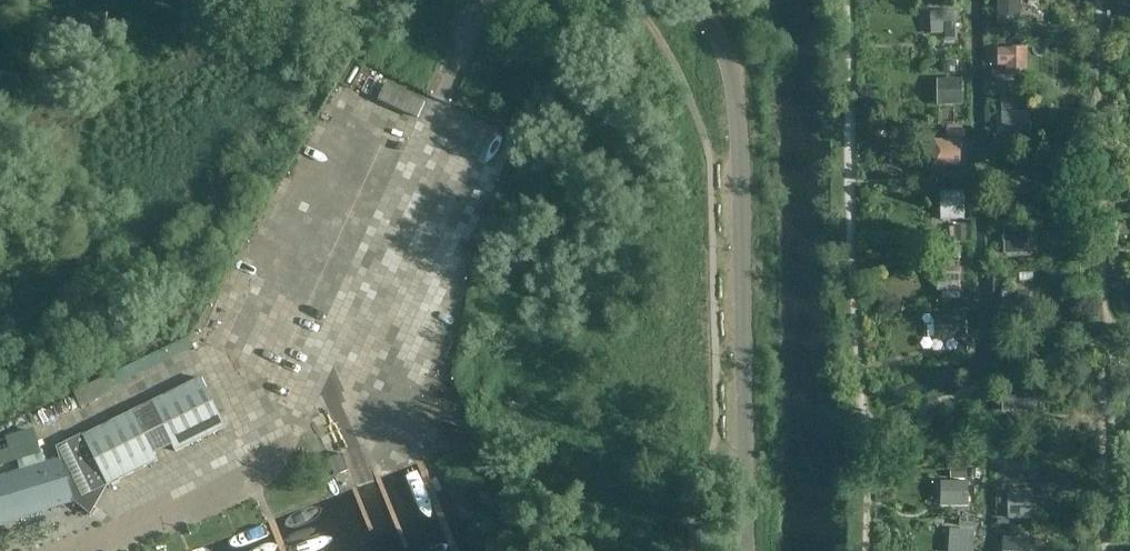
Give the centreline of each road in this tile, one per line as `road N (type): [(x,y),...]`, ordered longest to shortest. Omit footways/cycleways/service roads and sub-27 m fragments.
road 1 (unclassified): [(691,0),(734,83),(748,550)]

